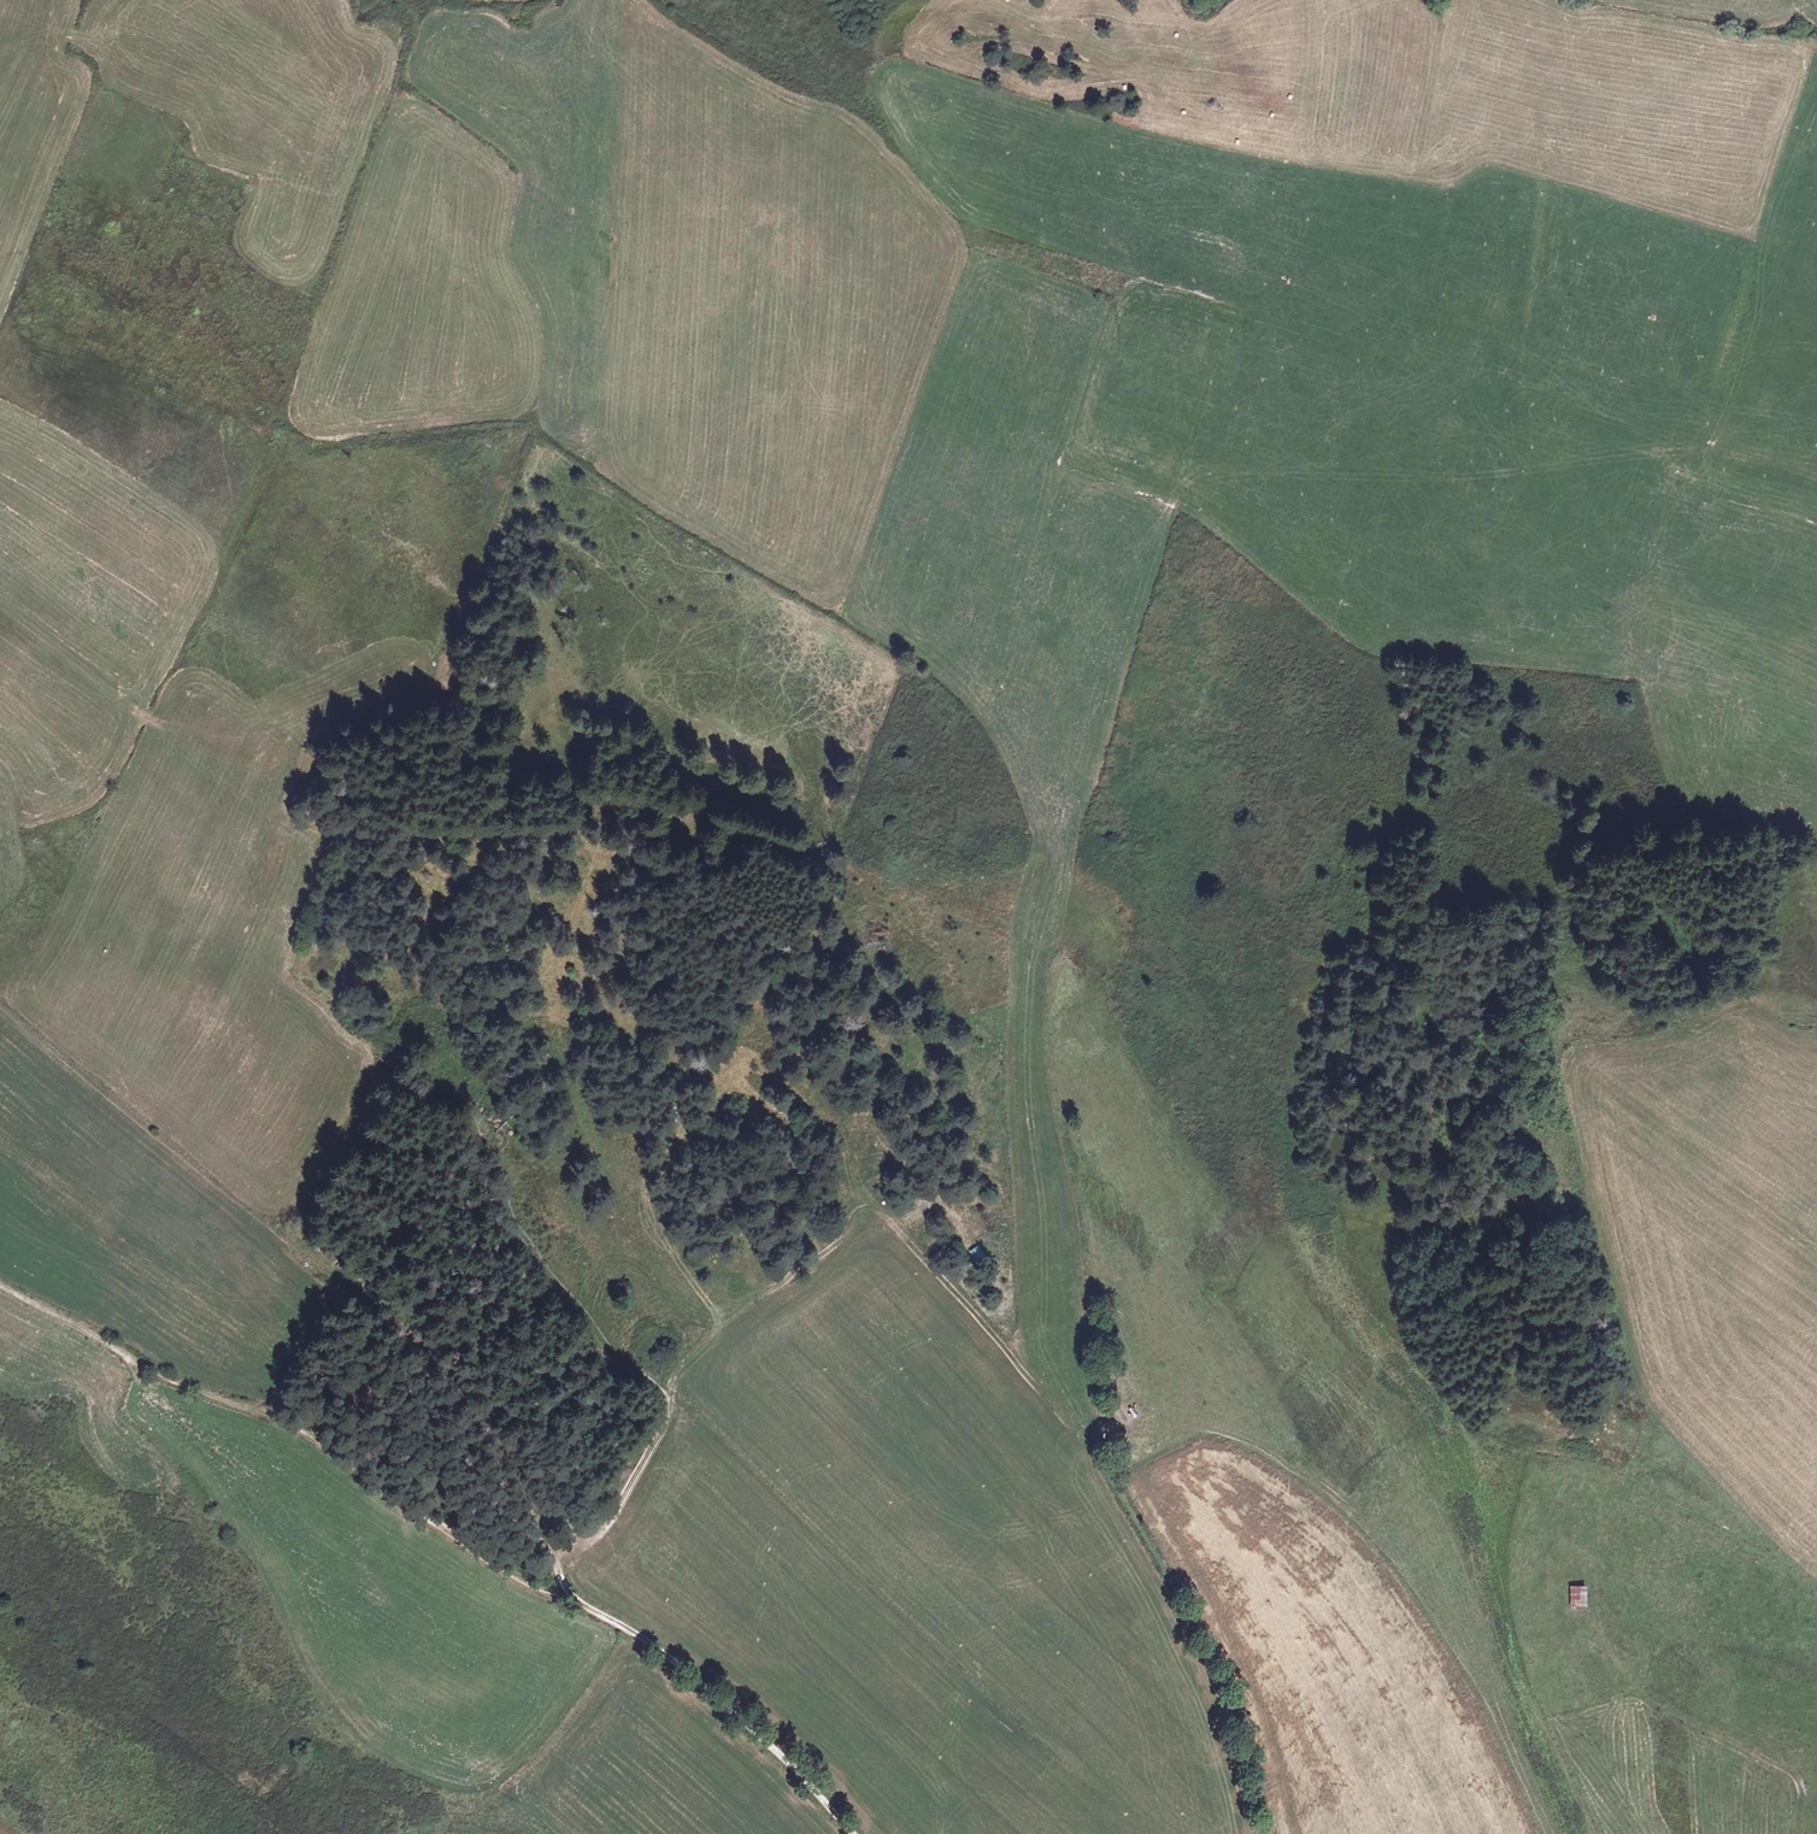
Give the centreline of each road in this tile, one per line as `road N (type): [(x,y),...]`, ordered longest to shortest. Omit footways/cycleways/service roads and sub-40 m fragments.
road 1 (track): [(0,1284),(158,1372),(298,1424),(478,1556),(656,1644),(789,1763),(854,1833)]

